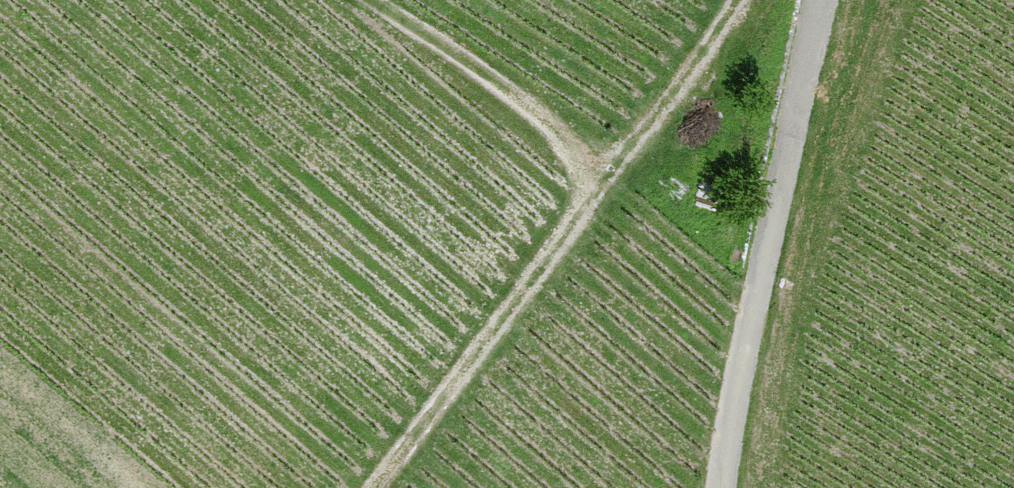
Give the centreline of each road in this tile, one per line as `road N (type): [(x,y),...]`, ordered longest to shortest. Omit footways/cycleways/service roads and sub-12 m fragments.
road 1 (track): [(377,487),(737,0)]
road 2 (unclassified): [(722,487),(824,0)]
road 3 (track): [(613,169),(539,106),(374,0)]

